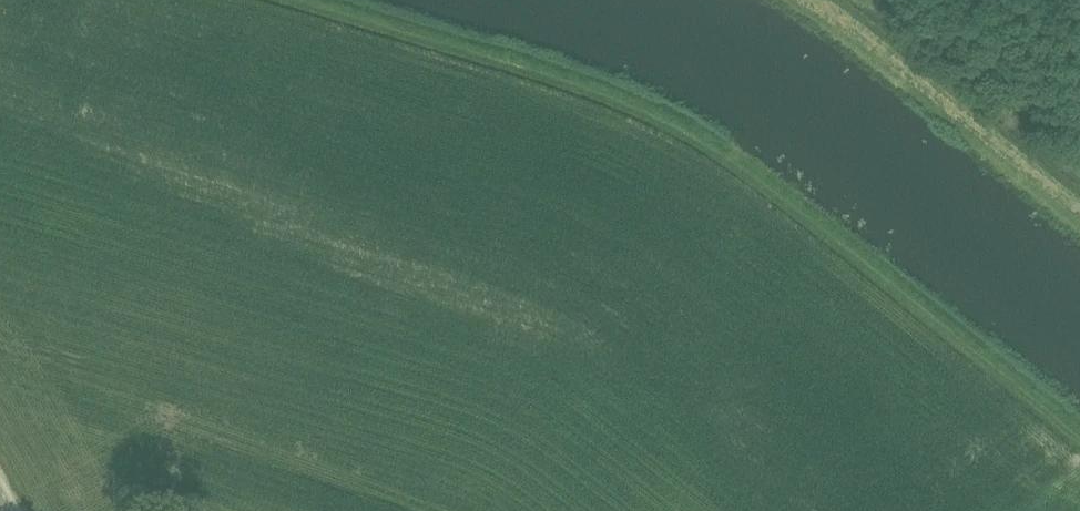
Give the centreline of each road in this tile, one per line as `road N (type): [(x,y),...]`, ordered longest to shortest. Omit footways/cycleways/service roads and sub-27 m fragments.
road 1 (track): [(1079,440),(750,174),(672,124),(281,0)]

